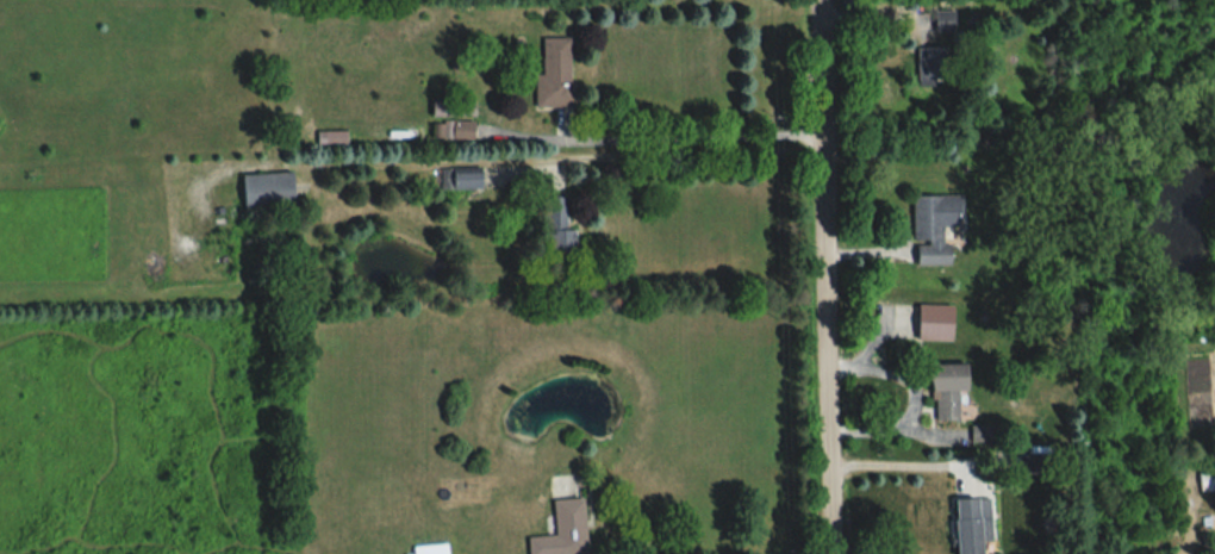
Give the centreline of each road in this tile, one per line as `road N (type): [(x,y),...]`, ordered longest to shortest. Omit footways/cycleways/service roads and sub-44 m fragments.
road 1 (residential): [(817,0),(832,553)]

